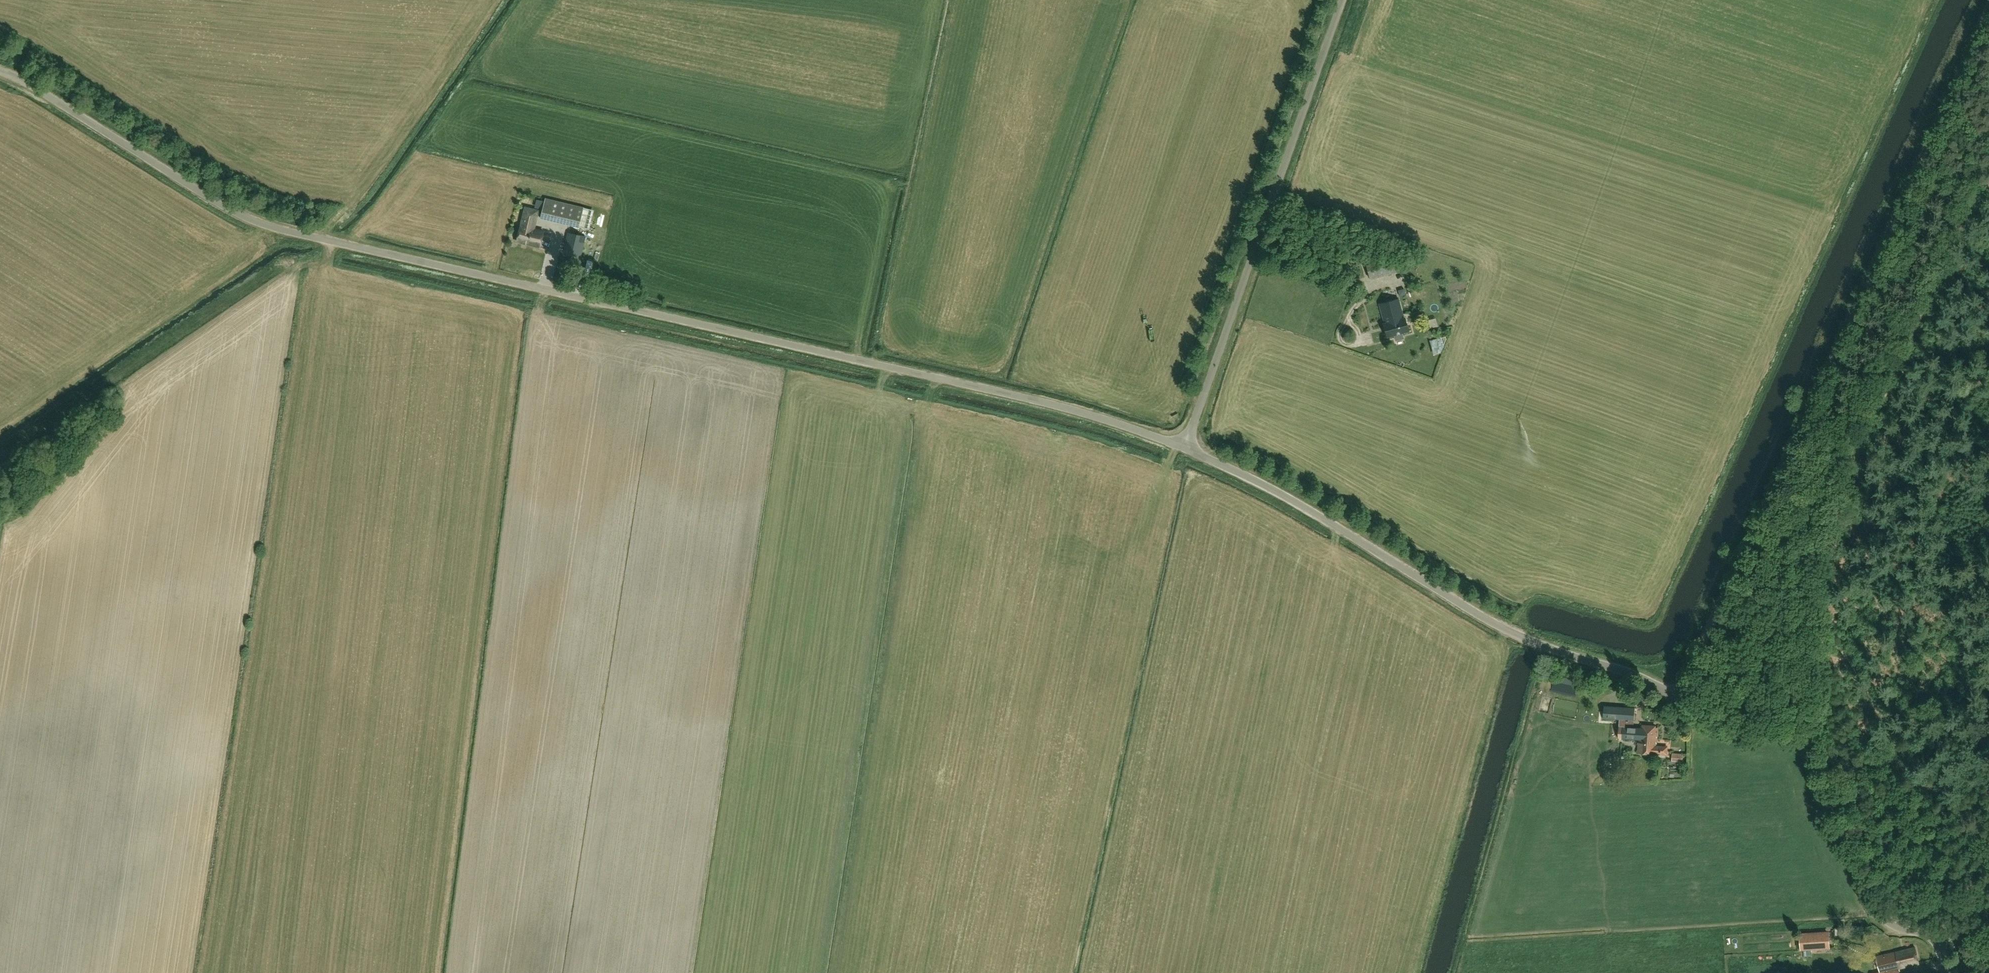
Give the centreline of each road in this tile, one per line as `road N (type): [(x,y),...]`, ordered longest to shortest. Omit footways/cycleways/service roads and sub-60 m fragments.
road 1 (unclassified): [(1185,448),(978,387),(286,239),(245,224),(0,76)]
road 2 (unclassified): [(1937,933),(1897,927),(1878,913),(1800,736),(1706,718),(1639,677),(1507,630),(1268,488),(1185,448)]
road 3 (unclassified): [(1185,448),(1343,0)]

